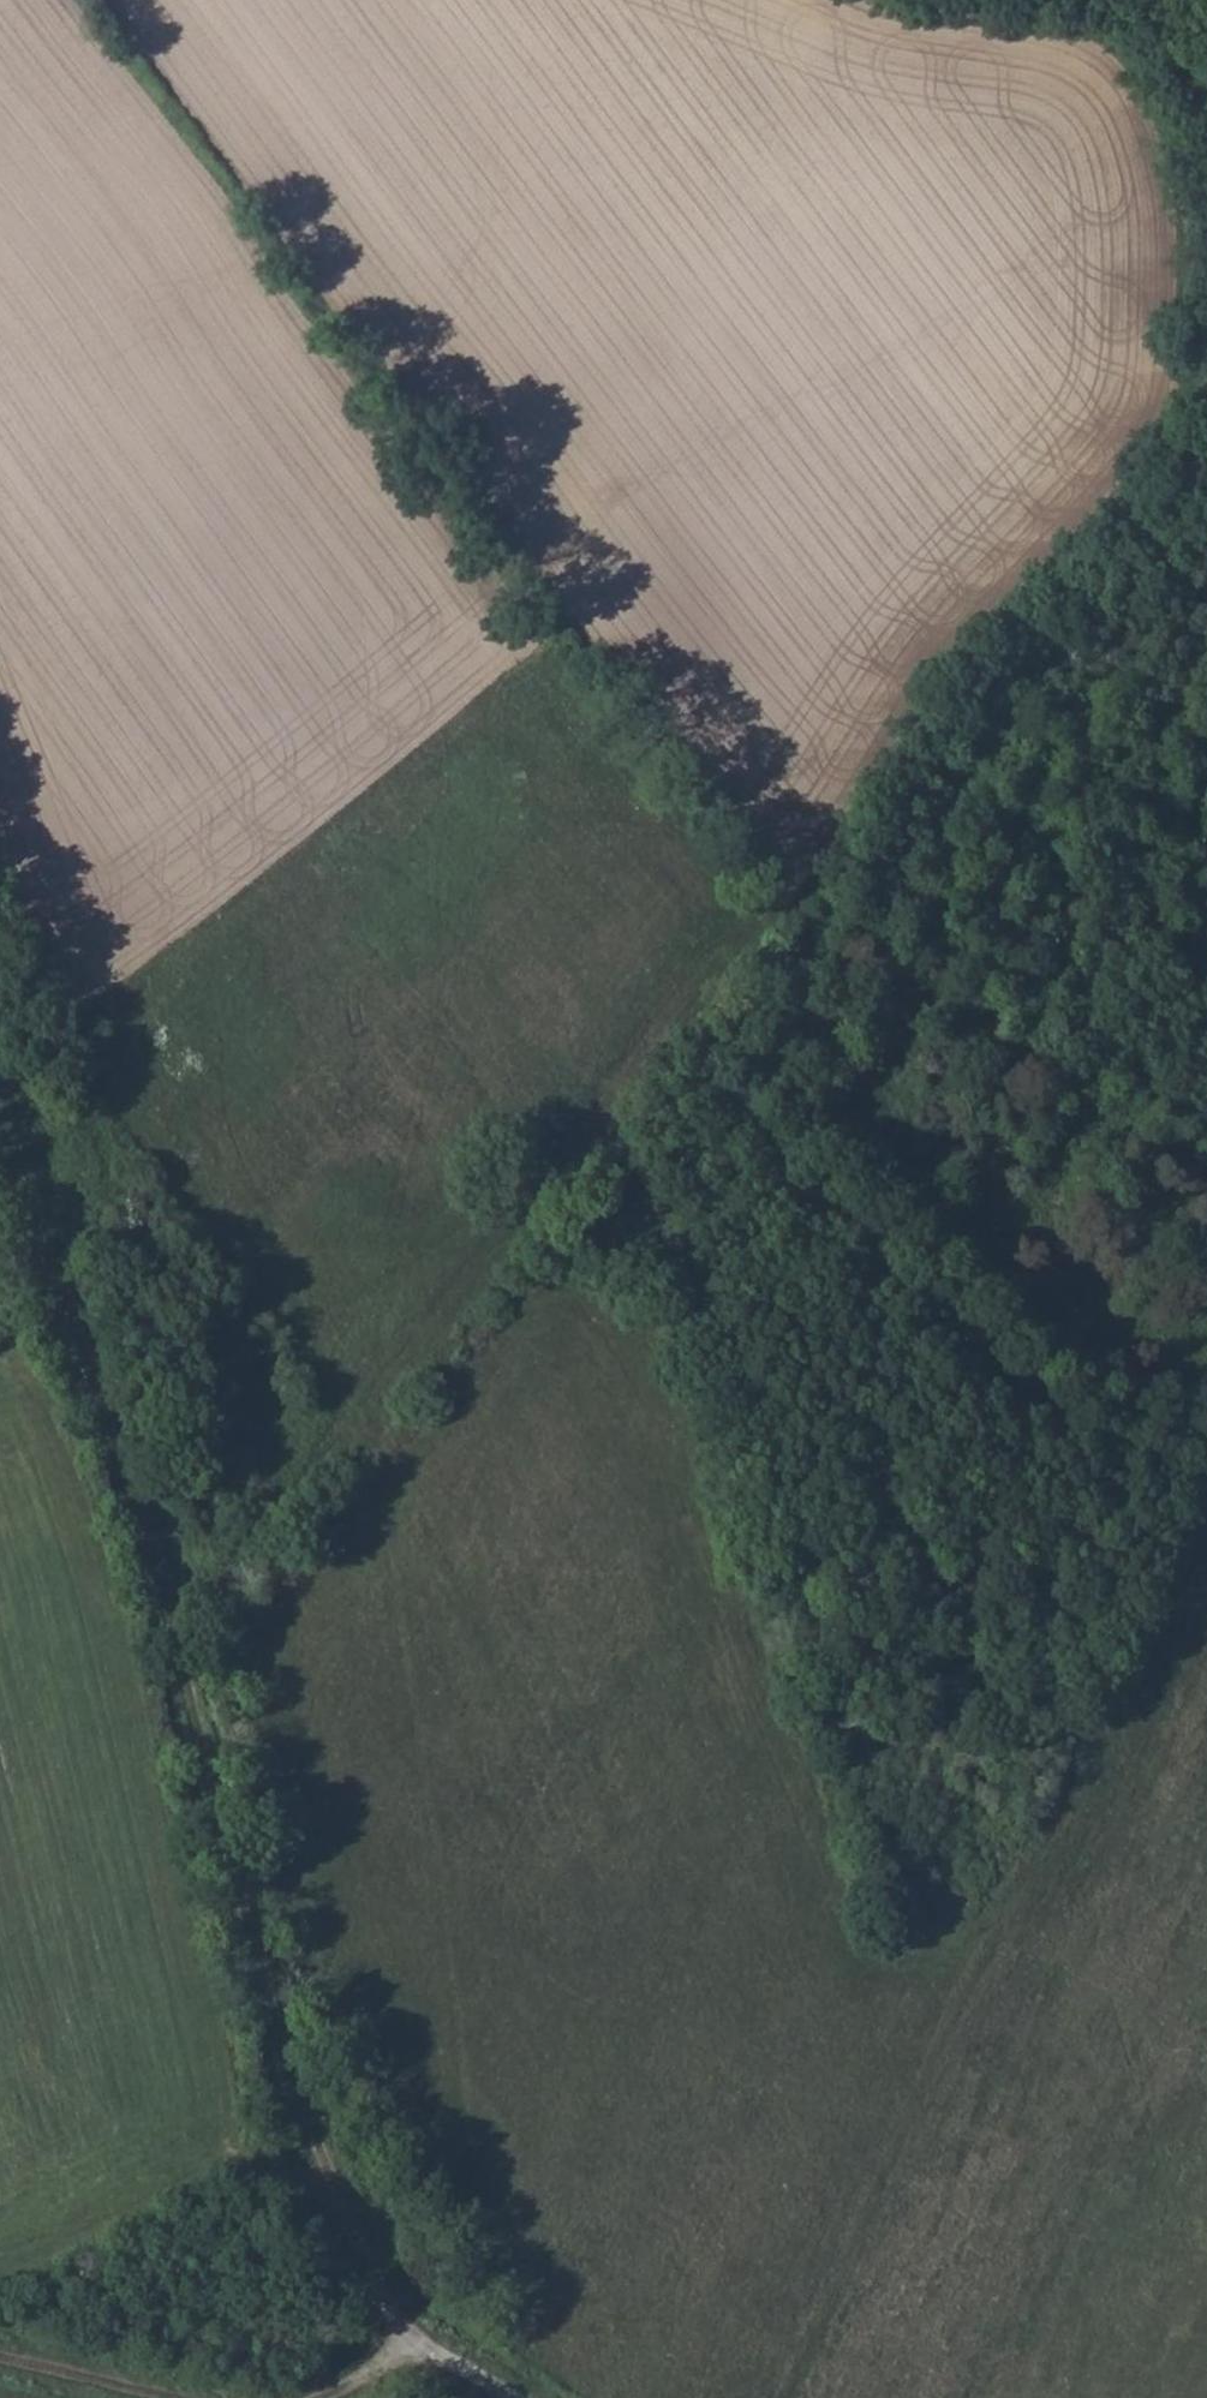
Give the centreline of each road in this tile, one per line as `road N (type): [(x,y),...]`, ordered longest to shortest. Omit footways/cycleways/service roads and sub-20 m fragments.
road 1 (track): [(0,1136),(122,1470),(287,2067),(377,2281),(412,2342),(514,2397)]
road 2 (track): [(175,2397),(0,2355)]

